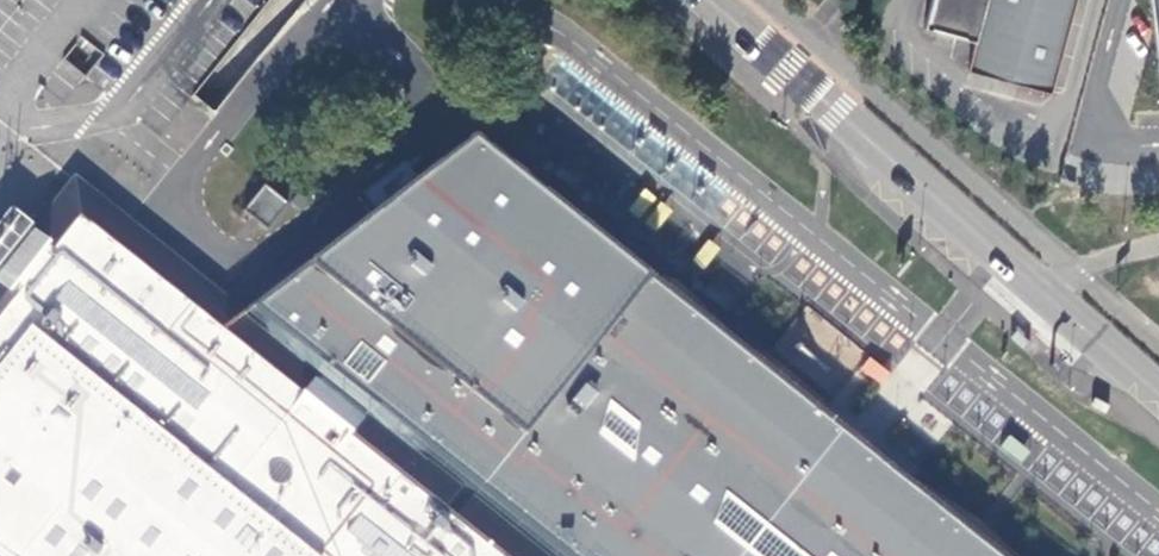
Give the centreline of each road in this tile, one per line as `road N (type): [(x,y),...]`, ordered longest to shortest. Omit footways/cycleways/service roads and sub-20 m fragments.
road 1 (secondary): [(710,0),(1158,393)]

